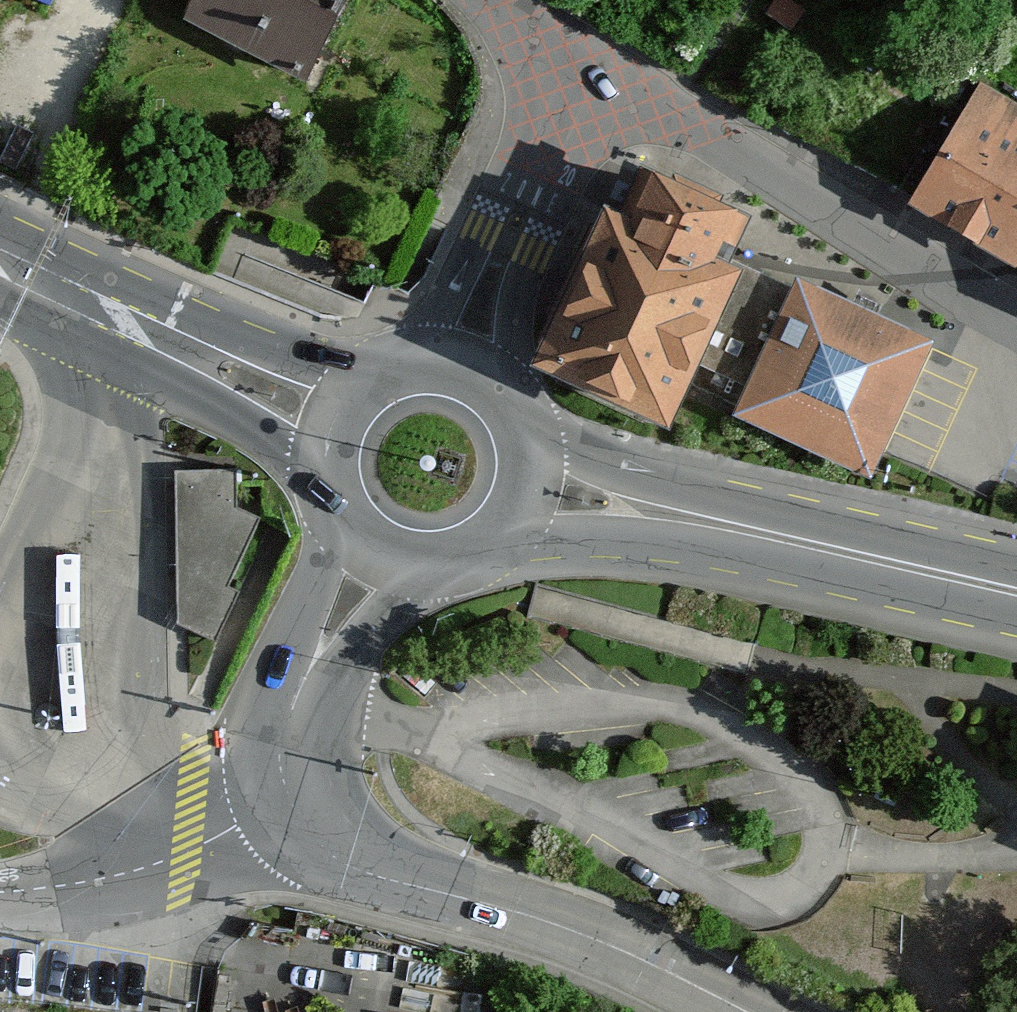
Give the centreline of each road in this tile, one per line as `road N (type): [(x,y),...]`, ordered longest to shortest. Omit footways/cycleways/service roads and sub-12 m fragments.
road 1 (tertiary): [(286,795),(318,841),(357,870),(557,925),(747,1011)]
road 2 (residential): [(1016,321),(689,130),(574,73)]
road 3 (primary): [(530,488),(1016,592)]
road 4 (primary): [(0,263),(335,423)]
road 5 (residential): [(452,366),(574,73)]
road 6 (residential): [(0,892),(169,860),(286,795)]
road 7 (tertiary): [(377,552),(302,684),(282,737),(286,795)]
road 8 (primary): [(377,552),(428,568),(480,556),(519,519),(530,488)]
road 9 (primary): [(530,488),(531,439),(519,413),(502,392),(452,366)]
road 10 (primary): [(335,423),(328,469),(333,494),(377,552)]
road 11 (primary): [(452,366),(399,370),(375,381),(335,423)]

